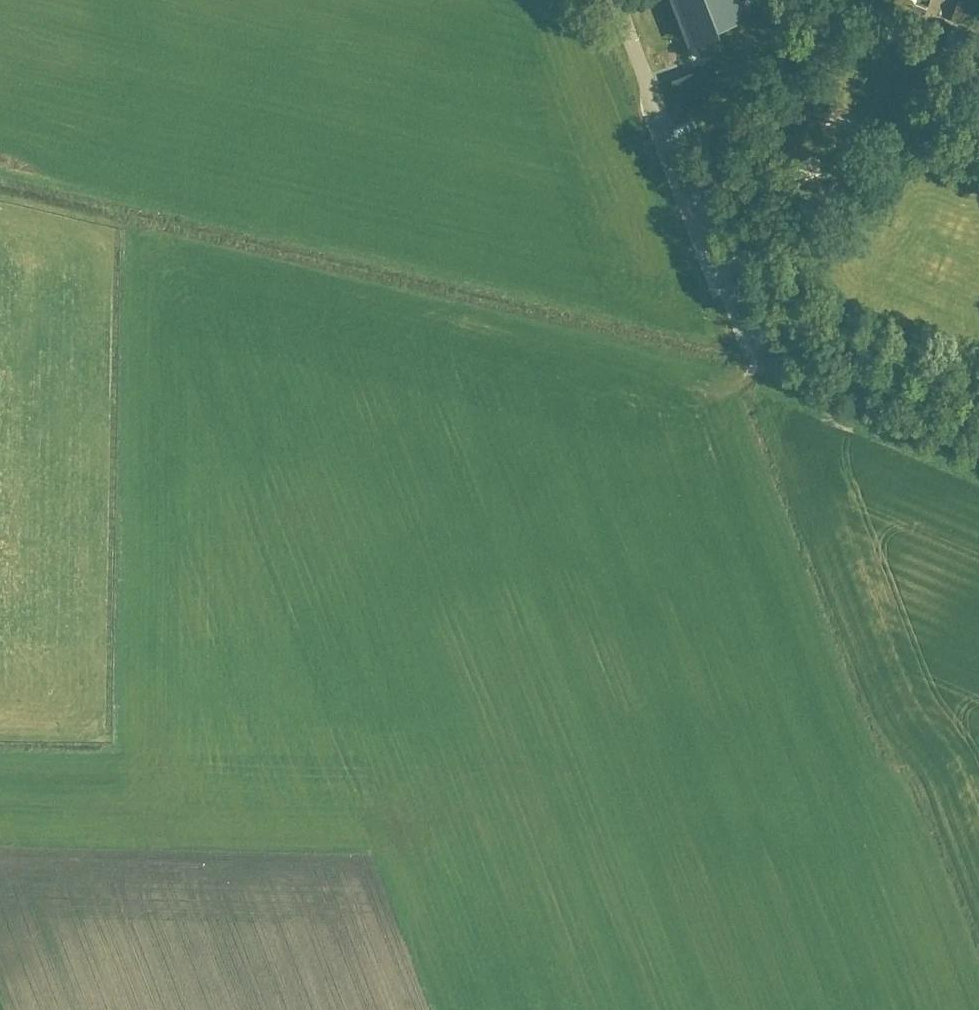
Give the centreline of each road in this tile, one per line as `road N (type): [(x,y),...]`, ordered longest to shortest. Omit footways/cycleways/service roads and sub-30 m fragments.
road 1 (unclassified): [(612,0),(748,355)]

